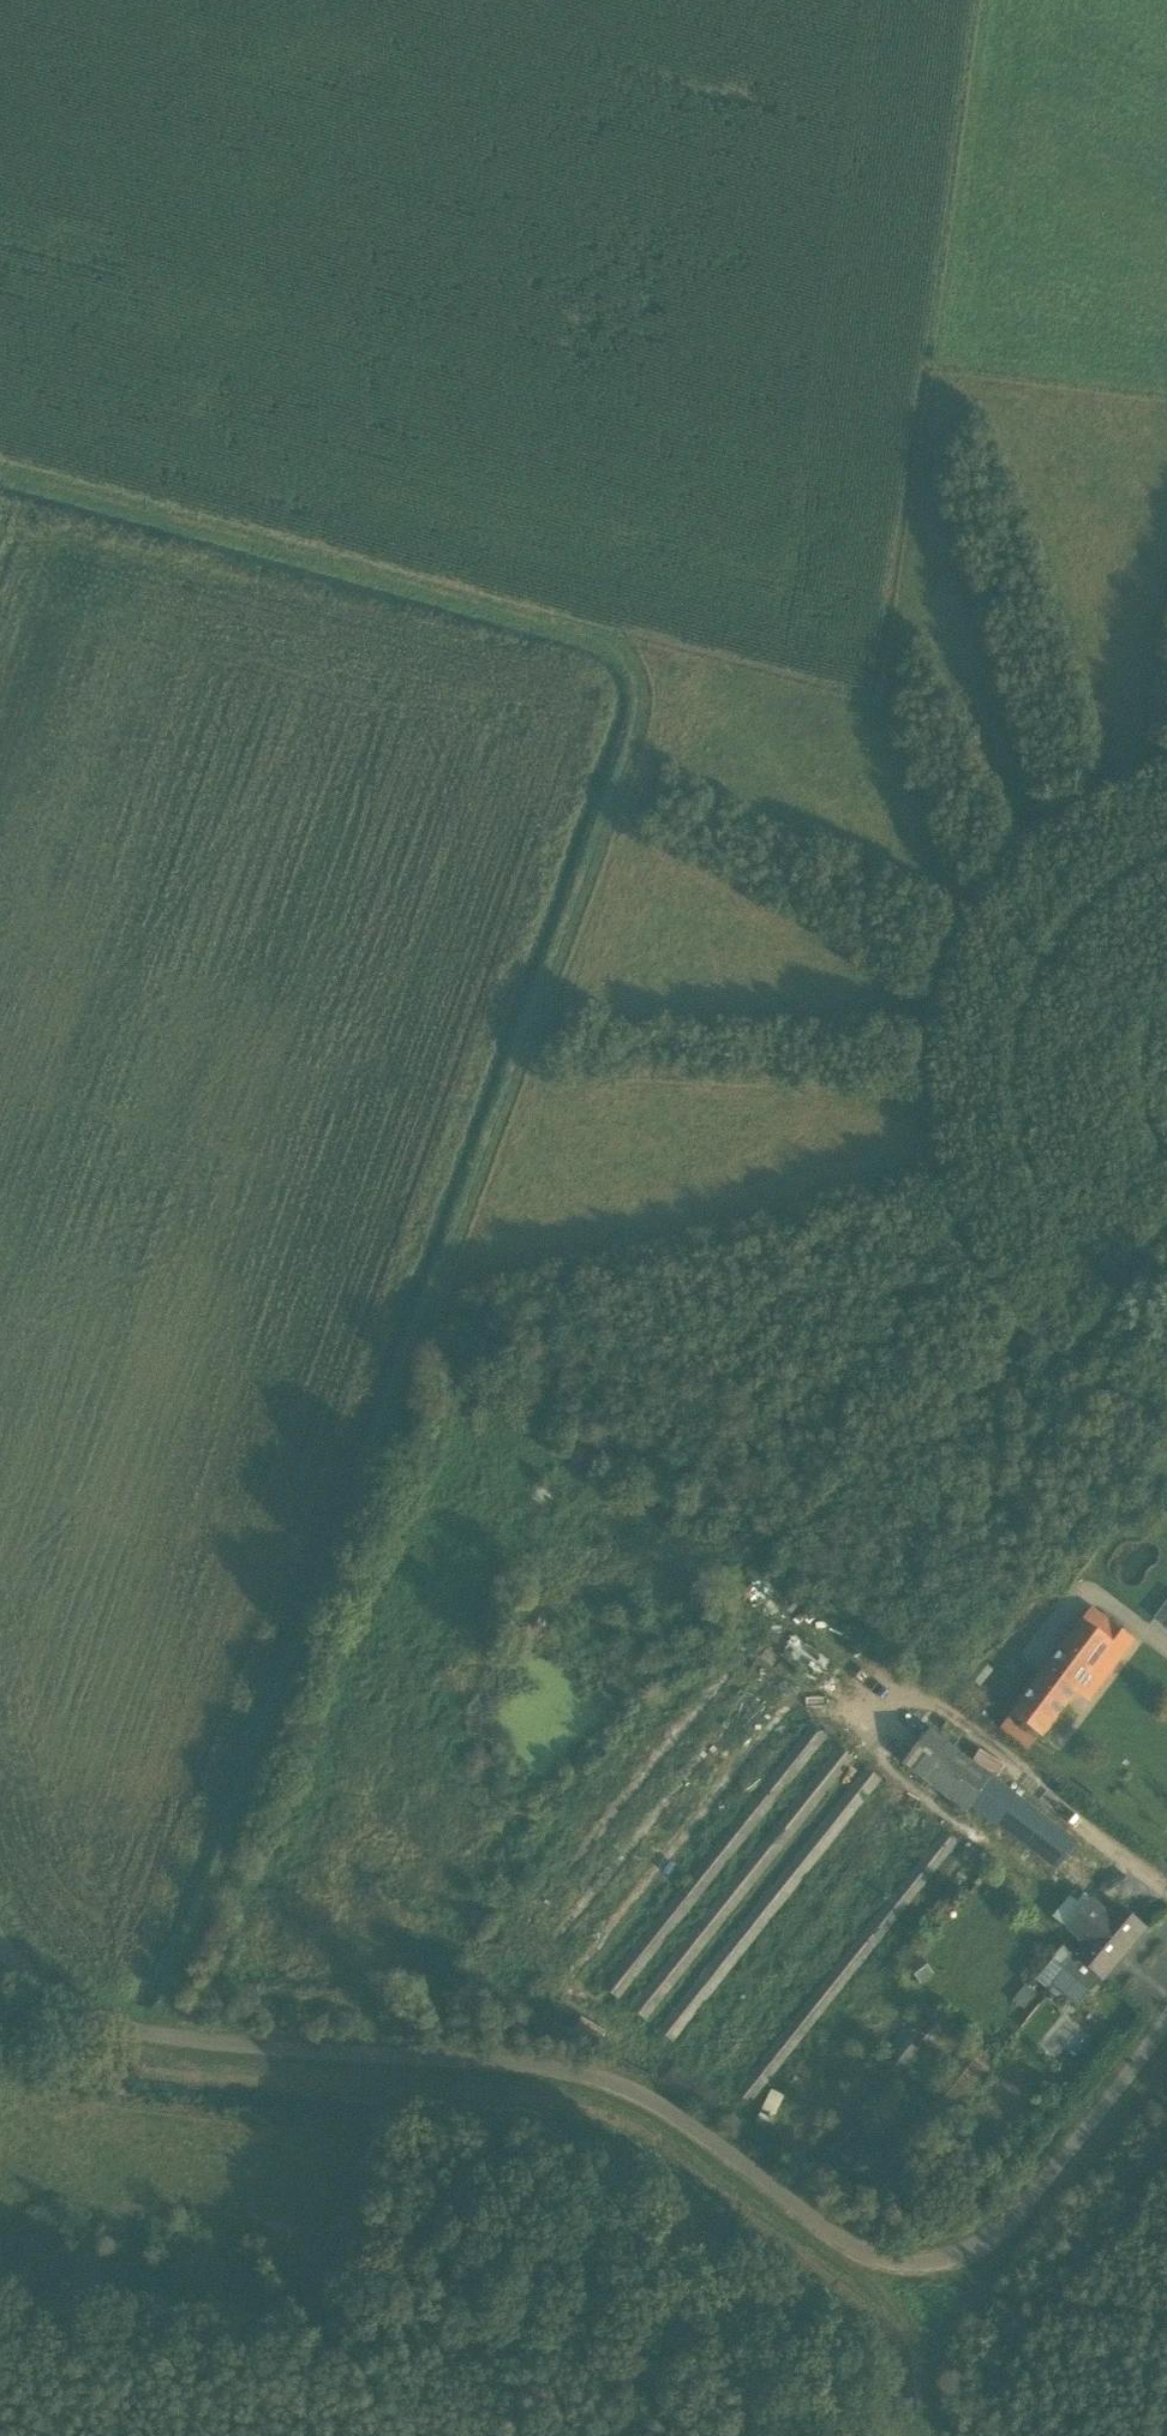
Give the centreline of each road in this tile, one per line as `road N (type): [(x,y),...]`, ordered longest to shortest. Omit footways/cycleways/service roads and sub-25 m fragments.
road 1 (unclassified): [(0,1942),(61,1996),(141,2030),(603,2074),(659,2097),(833,2237),(894,2260),(950,2256),(1000,2225),(1166,2016)]
road 2 (track): [(833,2237),(908,2330),(935,2435)]

